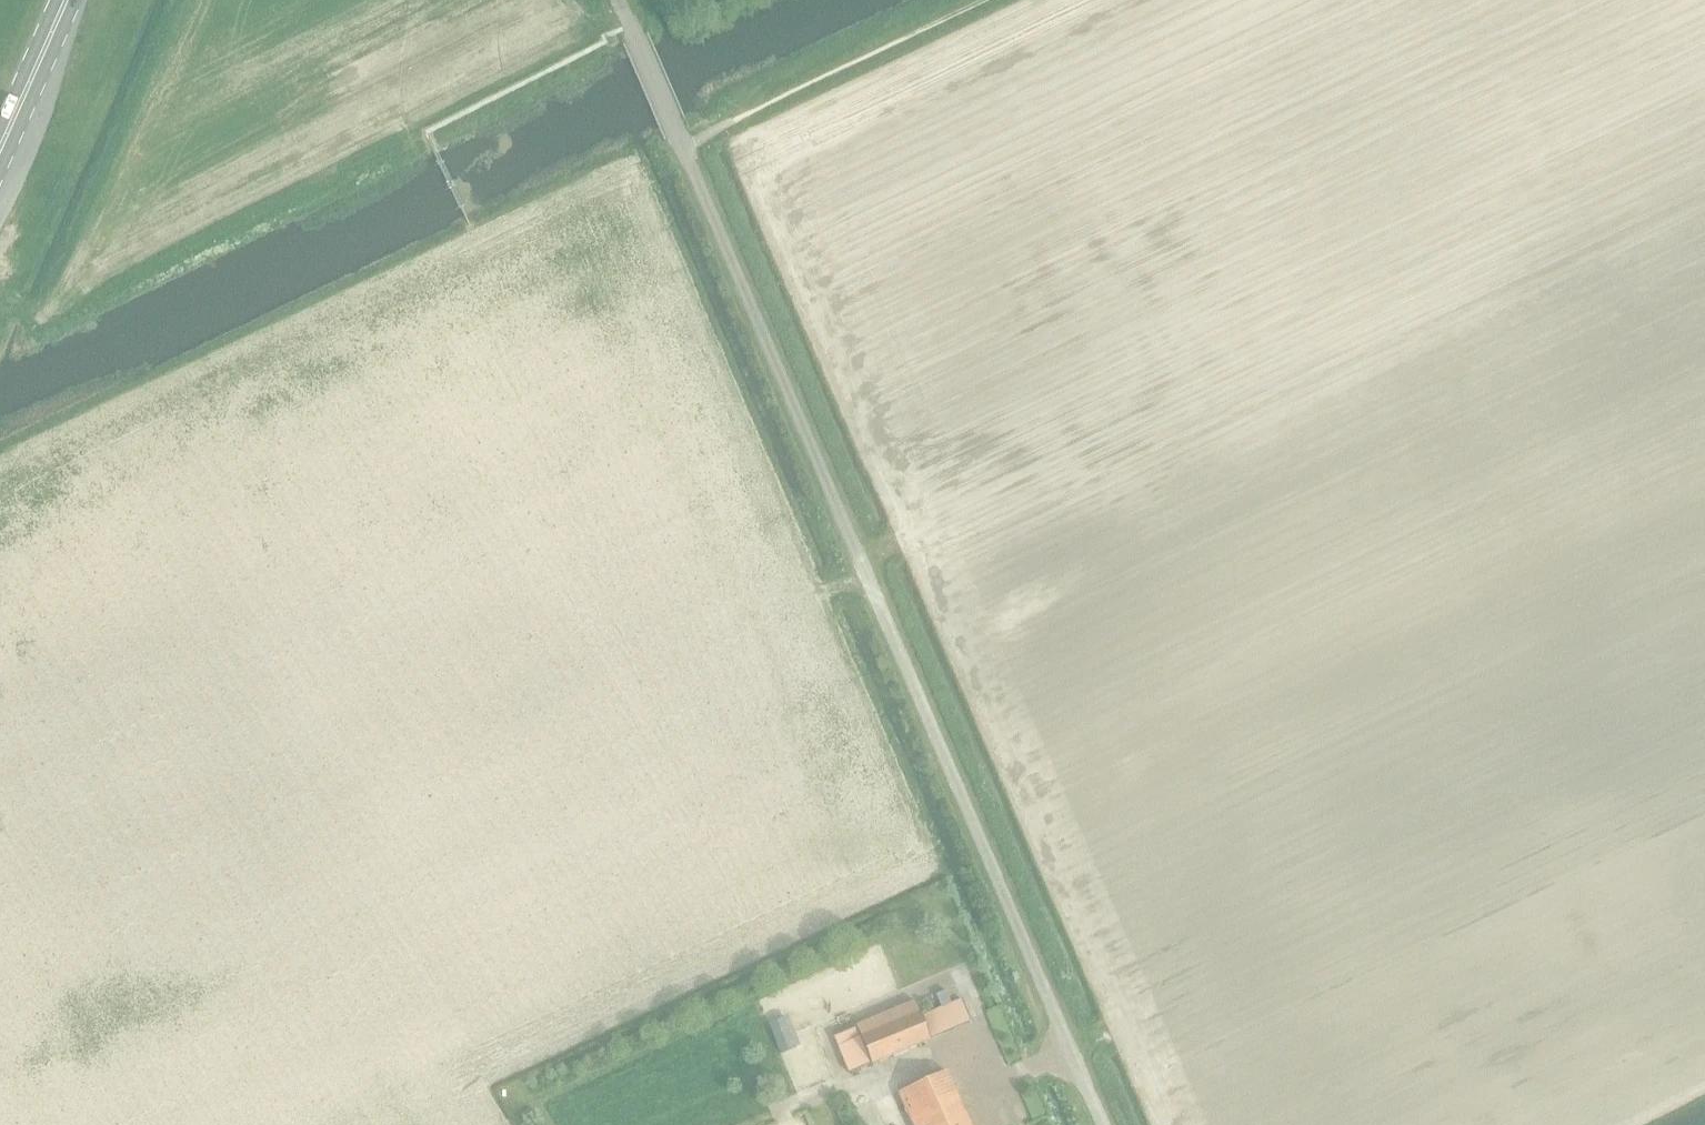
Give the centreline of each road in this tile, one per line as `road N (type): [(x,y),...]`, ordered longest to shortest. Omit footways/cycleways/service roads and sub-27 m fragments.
road 1 (unclassified): [(1101,1124),(620,0)]
road 2 (primary): [(0,151),(70,0)]

